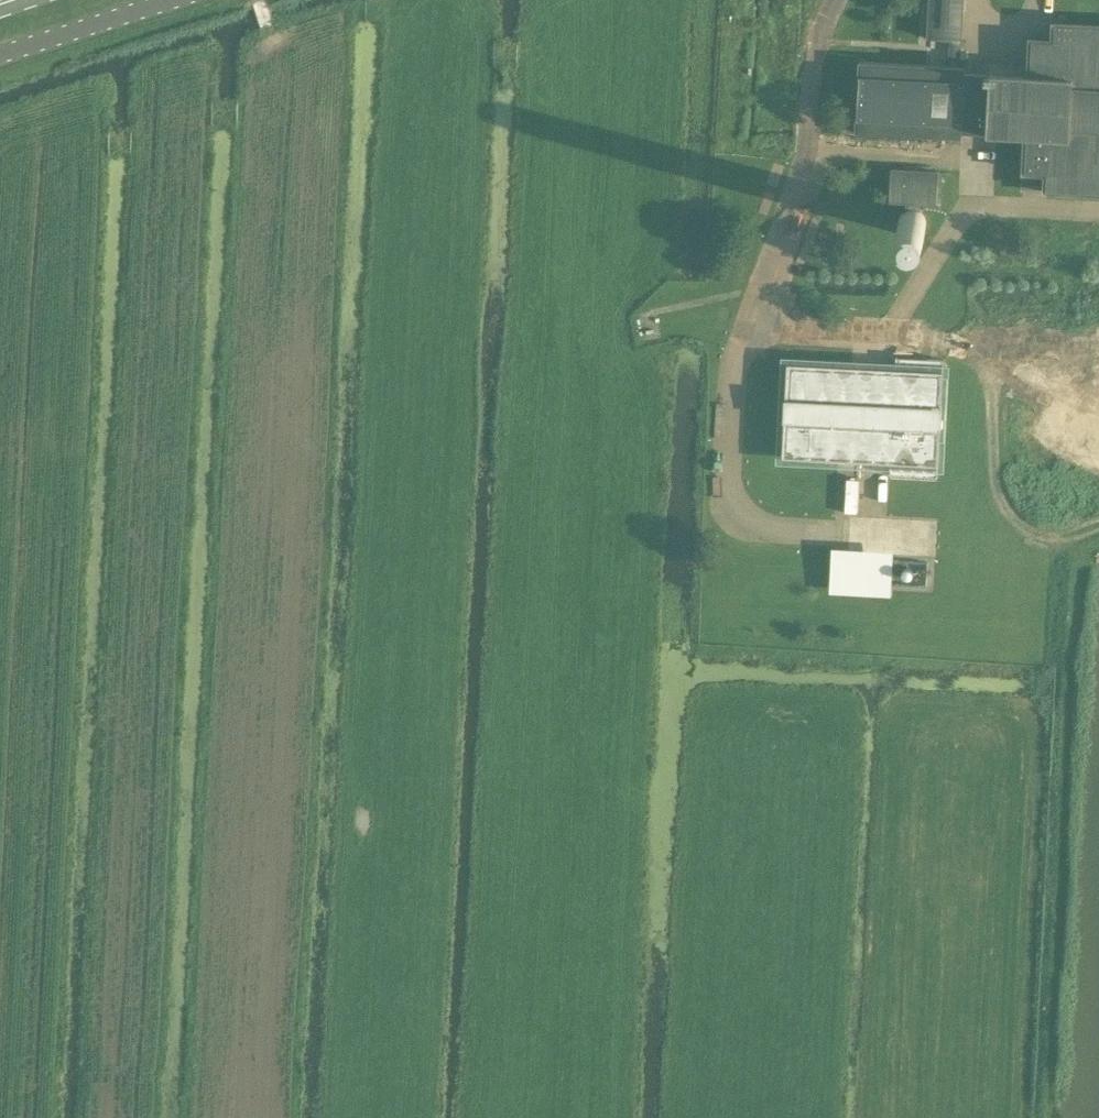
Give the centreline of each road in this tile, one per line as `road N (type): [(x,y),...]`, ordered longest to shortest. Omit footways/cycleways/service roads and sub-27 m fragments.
road 1 (track): [(889,335),(977,352),(999,380),(996,452),(1006,512),(1042,534),(1098,530)]
road 2 (unclassified): [(173,0),(0,53)]

